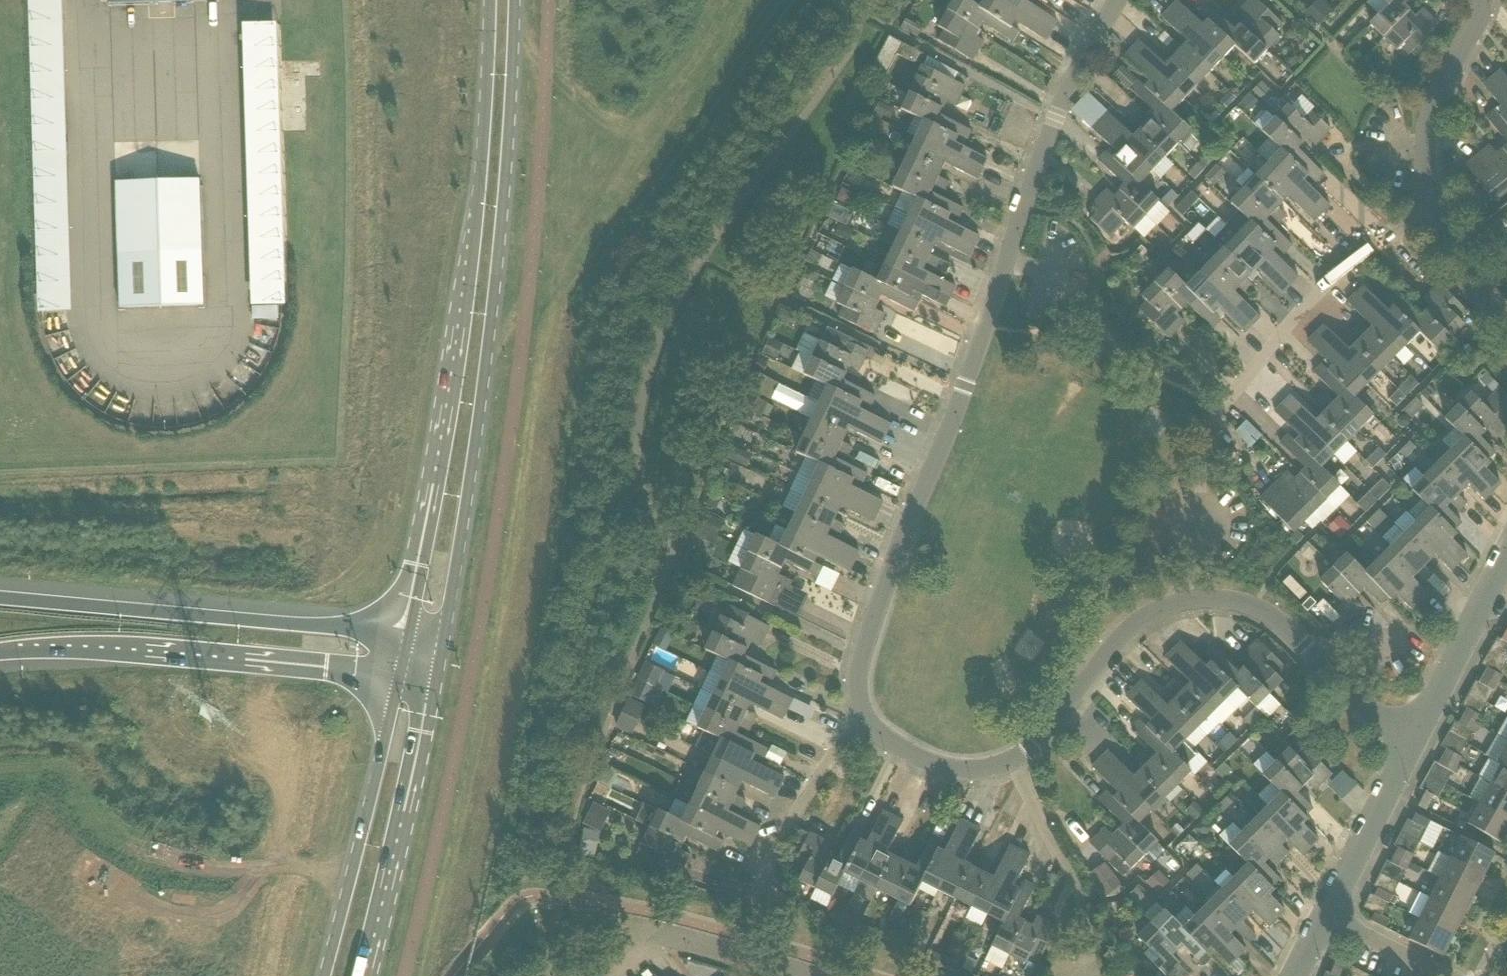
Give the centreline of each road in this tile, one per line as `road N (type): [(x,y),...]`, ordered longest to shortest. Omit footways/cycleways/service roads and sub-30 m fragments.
road 1 (residential): [(1201,594),(1174,599),(1135,621),(1011,760),(977,770),(938,768),(904,755),(863,714),(860,651),(960,387),(1065,70),(1098,0)]
road 2 (tertiary): [(439,664),(494,322),(514,0)]
road 3 (tertiary): [(492,0),(466,325),(409,634)]
road 4 (residential): [(1201,594),(1205,454),(1223,407),(1293,312),(1379,236),(1432,218)]
road 5 (motorway): [(409,634),(0,599)]
road 6 (motorway): [(0,652),(400,679)]
road 7 (primary): [(371,975),(439,664)]
road 8 (primary): [(400,679),(325,975)]
road 9 (residential): [(1409,747),(1257,611),(1201,594)]
road 10 (residential): [(1432,218),(1431,120),(1472,0)]
road 11 (residential): [(1409,747),(1506,562)]
road 12 (residential): [(1325,918),(1409,747)]
road 13 (residential): [(804,975),(665,935)]
road 14 (residential): [(1325,918),(1445,975)]
road 15 (residential): [(1506,321),(1463,288),(1432,218)]

